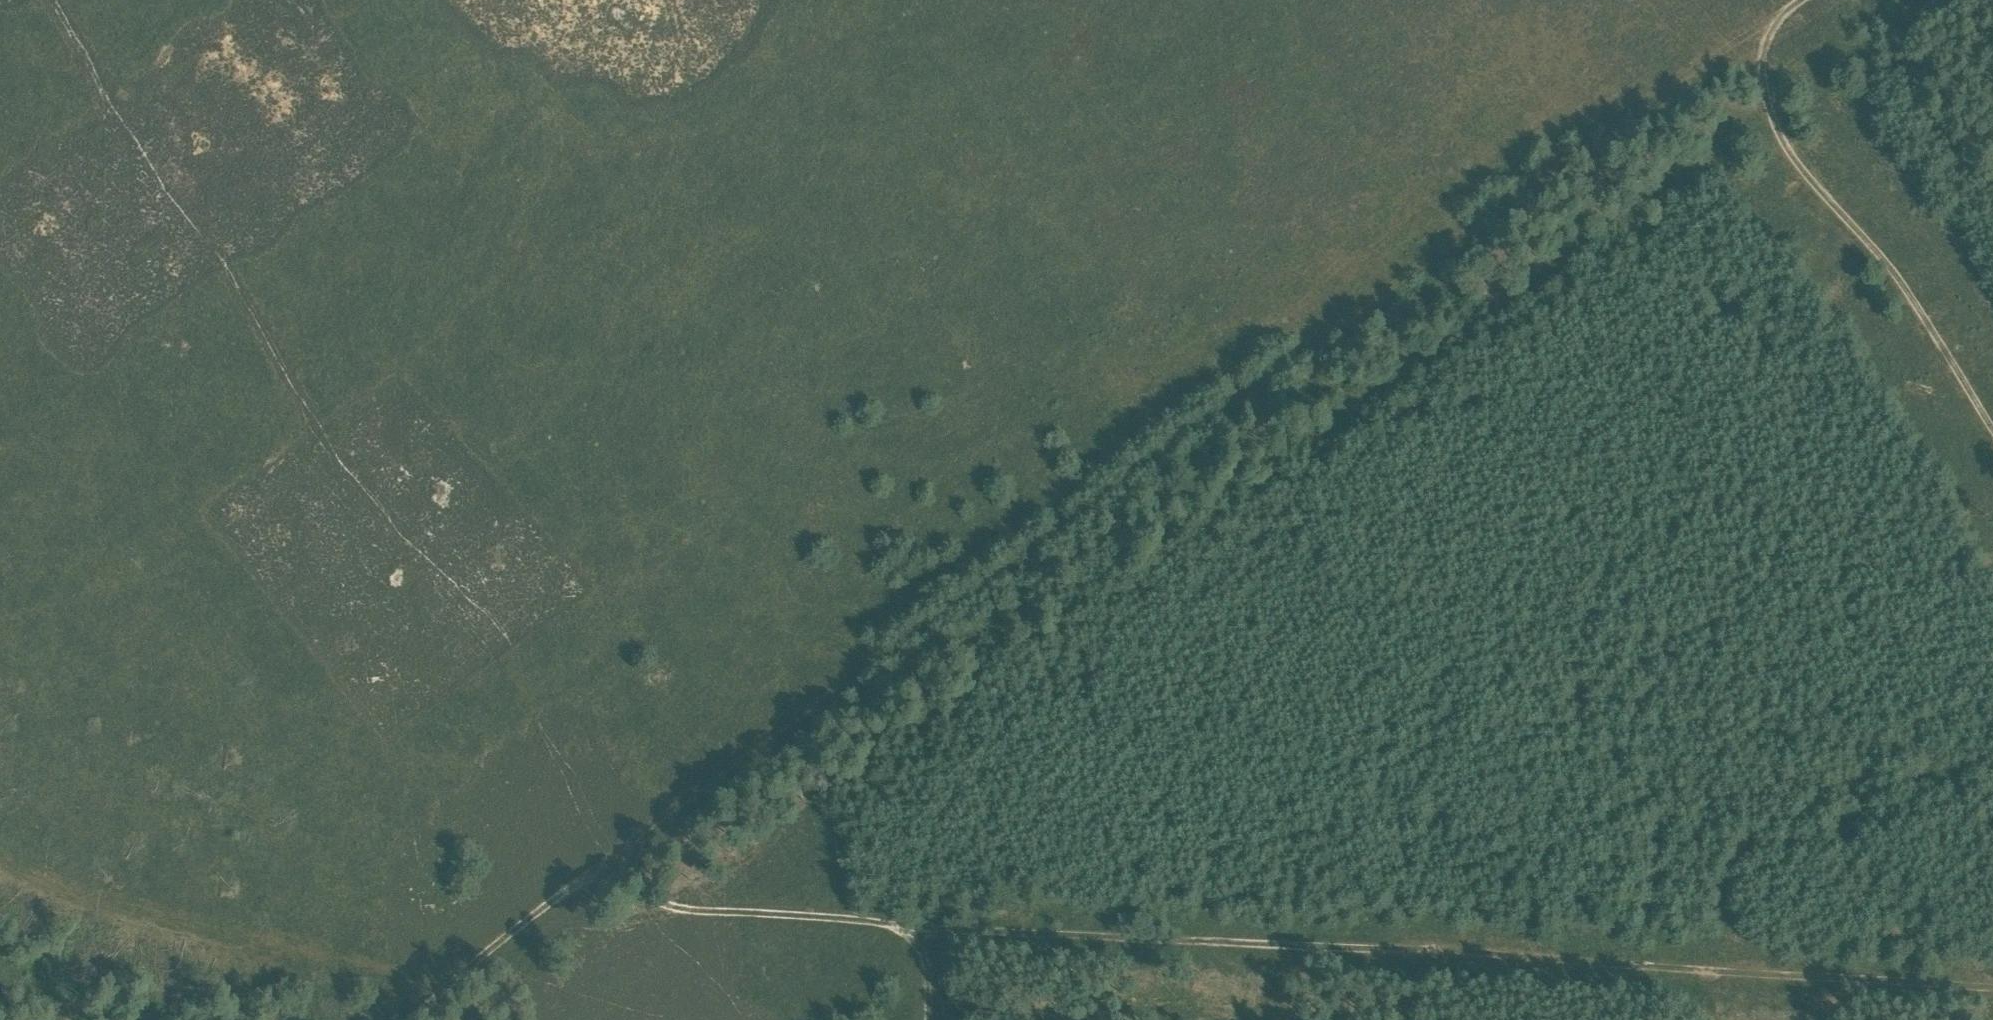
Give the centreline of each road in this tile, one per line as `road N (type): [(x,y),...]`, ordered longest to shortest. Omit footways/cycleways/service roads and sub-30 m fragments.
road 1 (track): [(411,1019),(497,941),(607,859),(640,889),(688,909),(1992,987)]
road 2 (track): [(1802,0),(1482,220),(607,859)]
road 3 (track): [(1992,427),(1899,279),(1810,179),(1772,121),(1762,72),(1778,15)]

